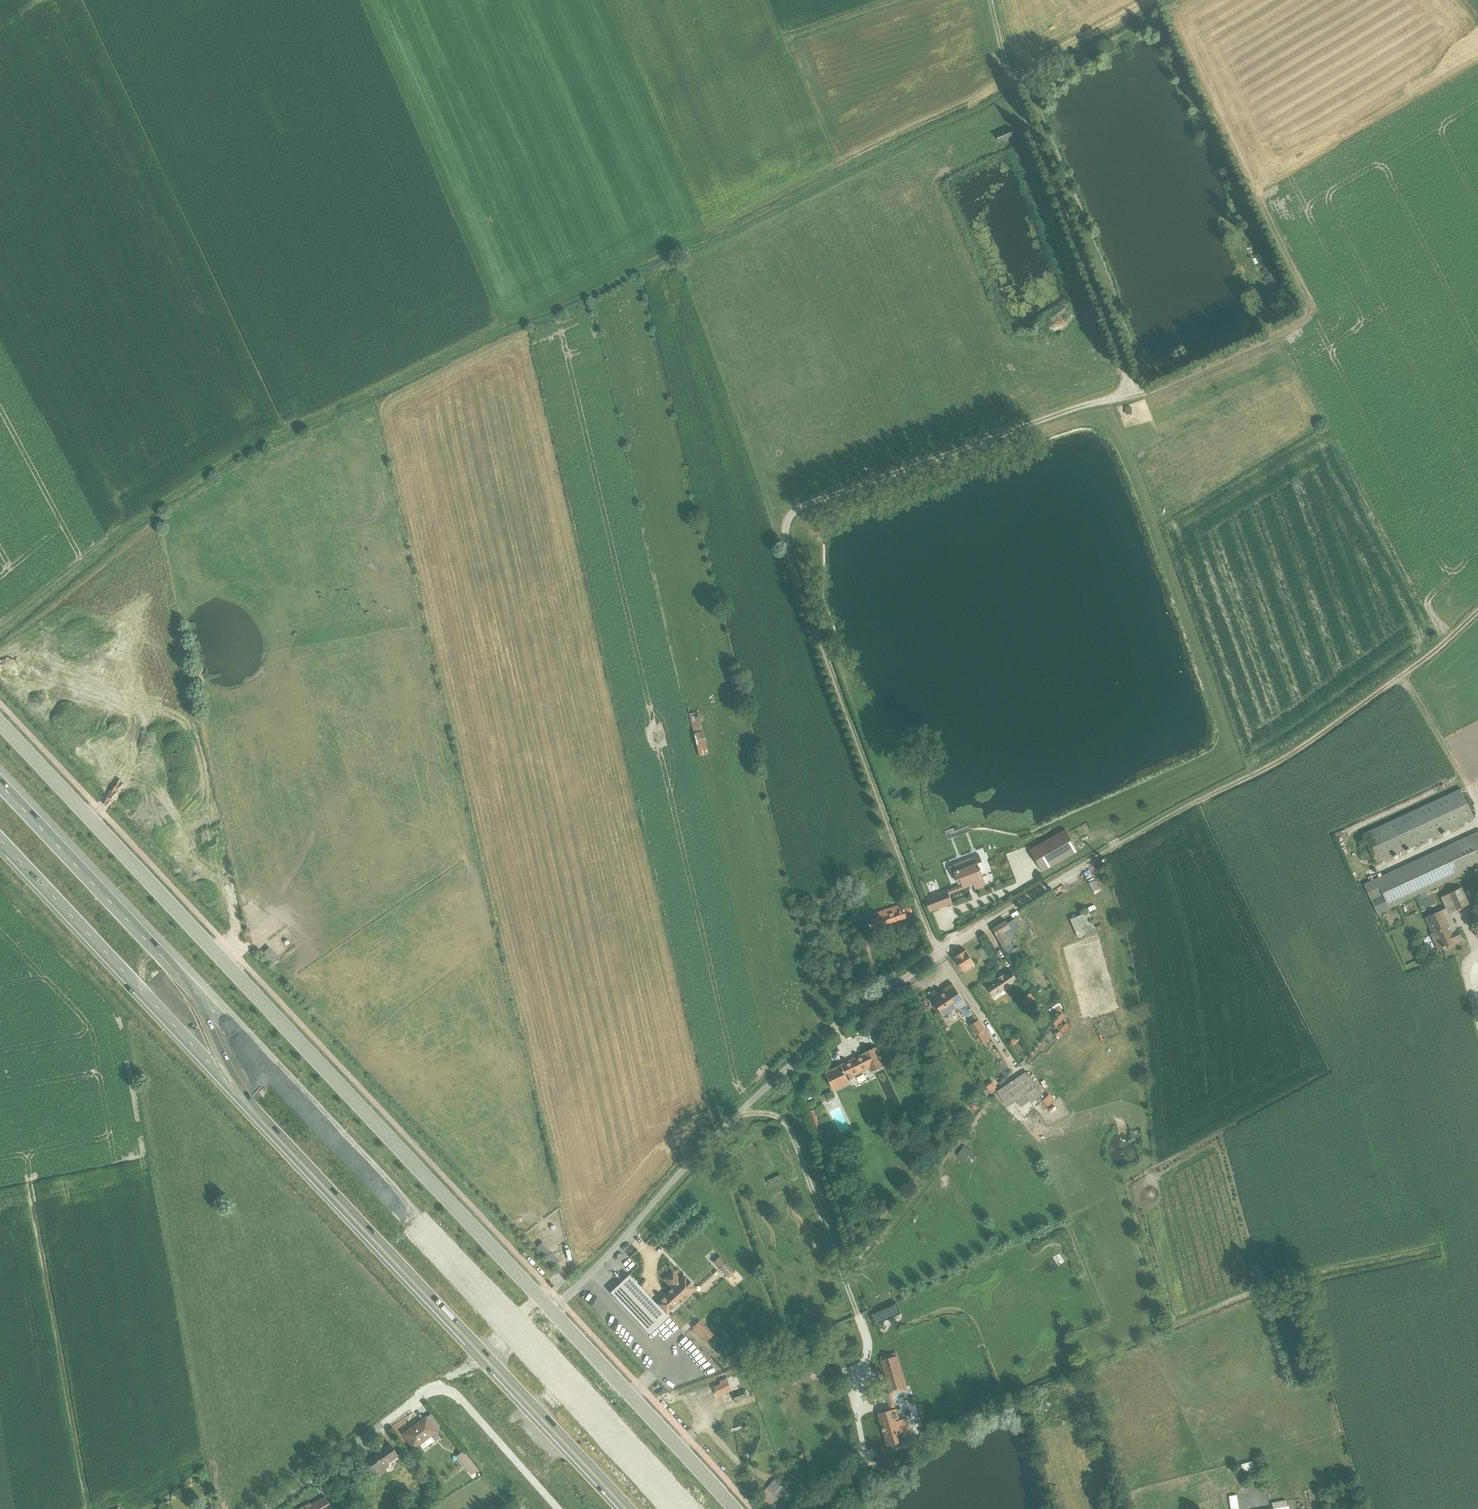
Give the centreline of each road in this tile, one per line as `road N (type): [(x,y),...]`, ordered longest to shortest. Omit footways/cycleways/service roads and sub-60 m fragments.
road 1 (track): [(943,953),(786,526),(795,514),(1111,397),(1127,374),(989,0)]
road 2 (motorway): [(678,1508),(42,830)]
road 3 (motorway): [(15,856),(627,1508)]
road 4 (unclassified): [(554,1309),(0,721)]
road 5 (track): [(1477,611),(1289,756),(1020,903)]
road 6 (unclassified): [(554,1309),(736,1115),(882,993)]
road 7 (unclassified): [(736,1508),(554,1309)]
road 8 (residential): [(264,1508),(433,1389)]
road 9 (unclassified): [(559,1508),(462,1399),(433,1389)]
road 10 (unclassified): [(1020,903),(882,993)]
road 11 (track): [(1403,676),(1477,799)]

